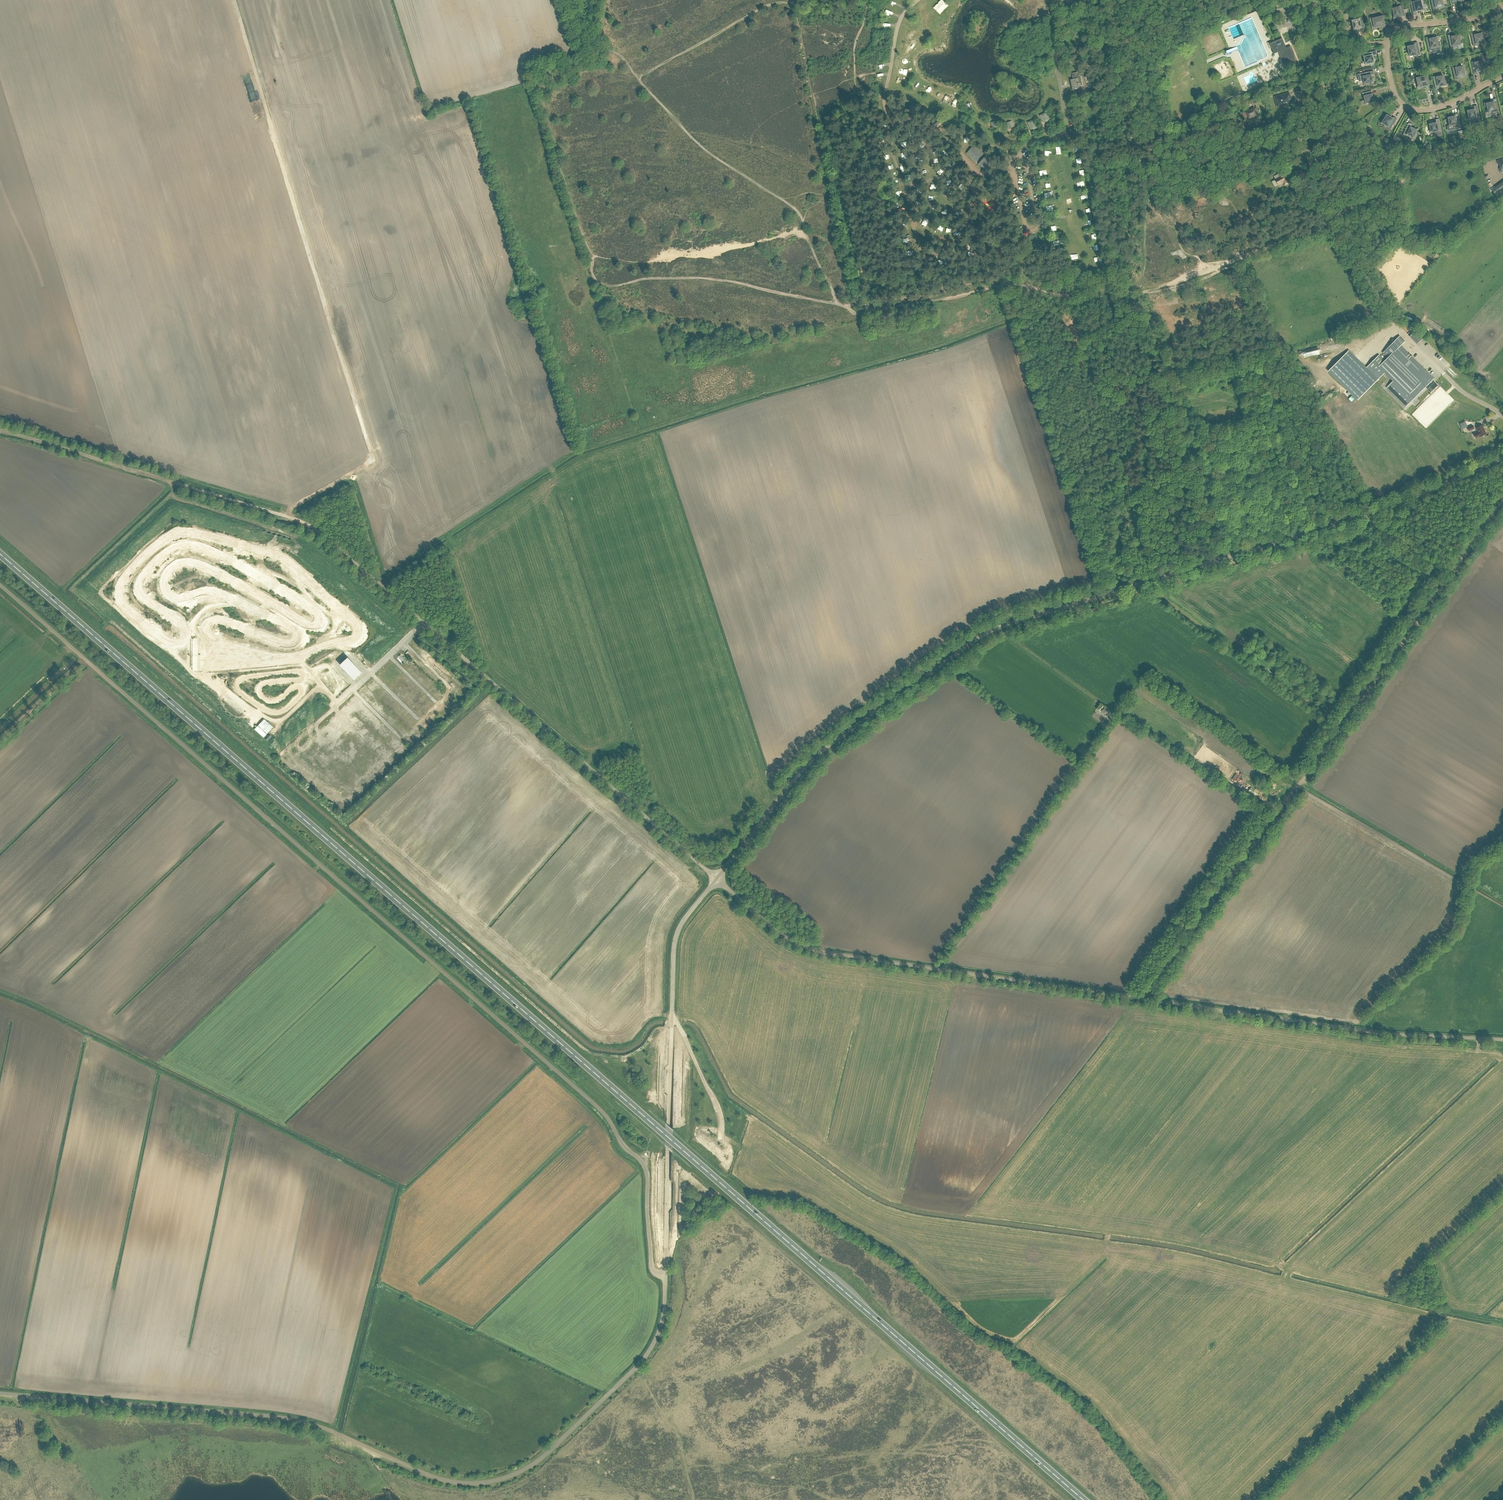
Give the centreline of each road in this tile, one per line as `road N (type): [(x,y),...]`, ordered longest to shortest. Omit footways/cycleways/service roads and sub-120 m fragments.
road 1 (trunk): [(1084,1499),(0,554)]
road 2 (unclassified): [(666,1272),(653,1272),(645,1165),(603,1112),(0,585)]
road 3 (unclassified): [(1502,1039),(1370,1031),(812,949),(779,932),(717,878)]
road 4 (unclassified): [(0,1393),(293,1419),(432,1476),(495,1481),(551,1452),(648,1352),(662,1323),(666,1272)]
road 5 (unclassified): [(717,878),(808,762),(987,632),(1300,535)]
road 6 (unclassified): [(717,878),(322,533),(174,482)]
road 7 (track): [(1502,498),(1141,998)]
road 8 (track): [(286,516),(364,463),(369,450),(235,0)]
road 9 (unclassified): [(666,1272),(674,942),(717,878)]
road 10 (unclassified): [(1300,535),(1502,456)]
road 11 (track): [(174,482),(0,430)]
road 12 (residential): [(1502,77),(1446,105),(1414,109),(1393,89),(1387,43)]
road 13 (unclassified): [(1300,535),(1259,404)]
road 14 (residential): [(1387,43),(1401,26),(1478,18),(1502,7)]

